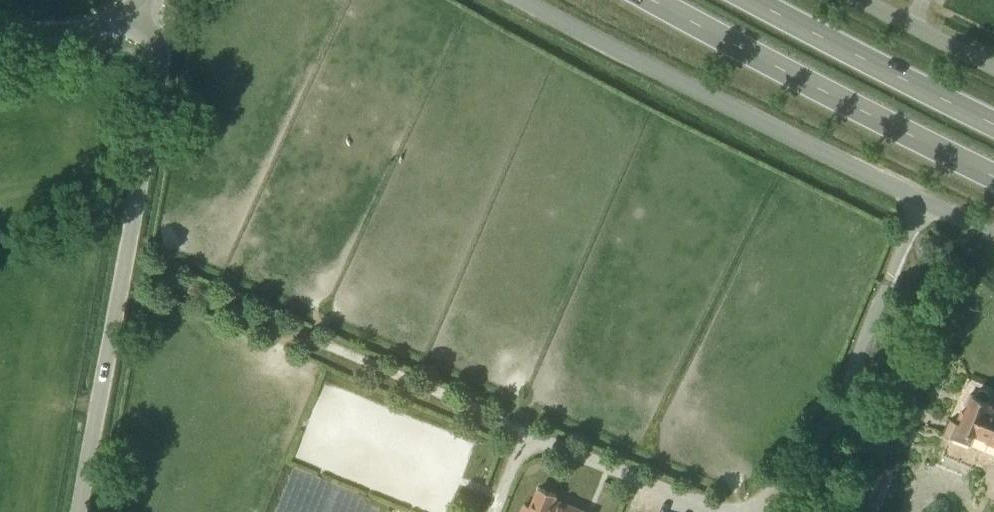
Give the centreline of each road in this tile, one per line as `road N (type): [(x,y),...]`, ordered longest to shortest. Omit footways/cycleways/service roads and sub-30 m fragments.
road 1 (unclassified): [(993,239),(514,0)]
road 2 (unclassified): [(82,511),(162,60),(141,5)]
road 3 (primary): [(649,0),(993,178)]
road 4 (primary): [(993,122),(754,0)]
road 5 (tertiary): [(0,31),(77,30),(141,5)]
road 6 (unclassified): [(993,63),(870,0)]

